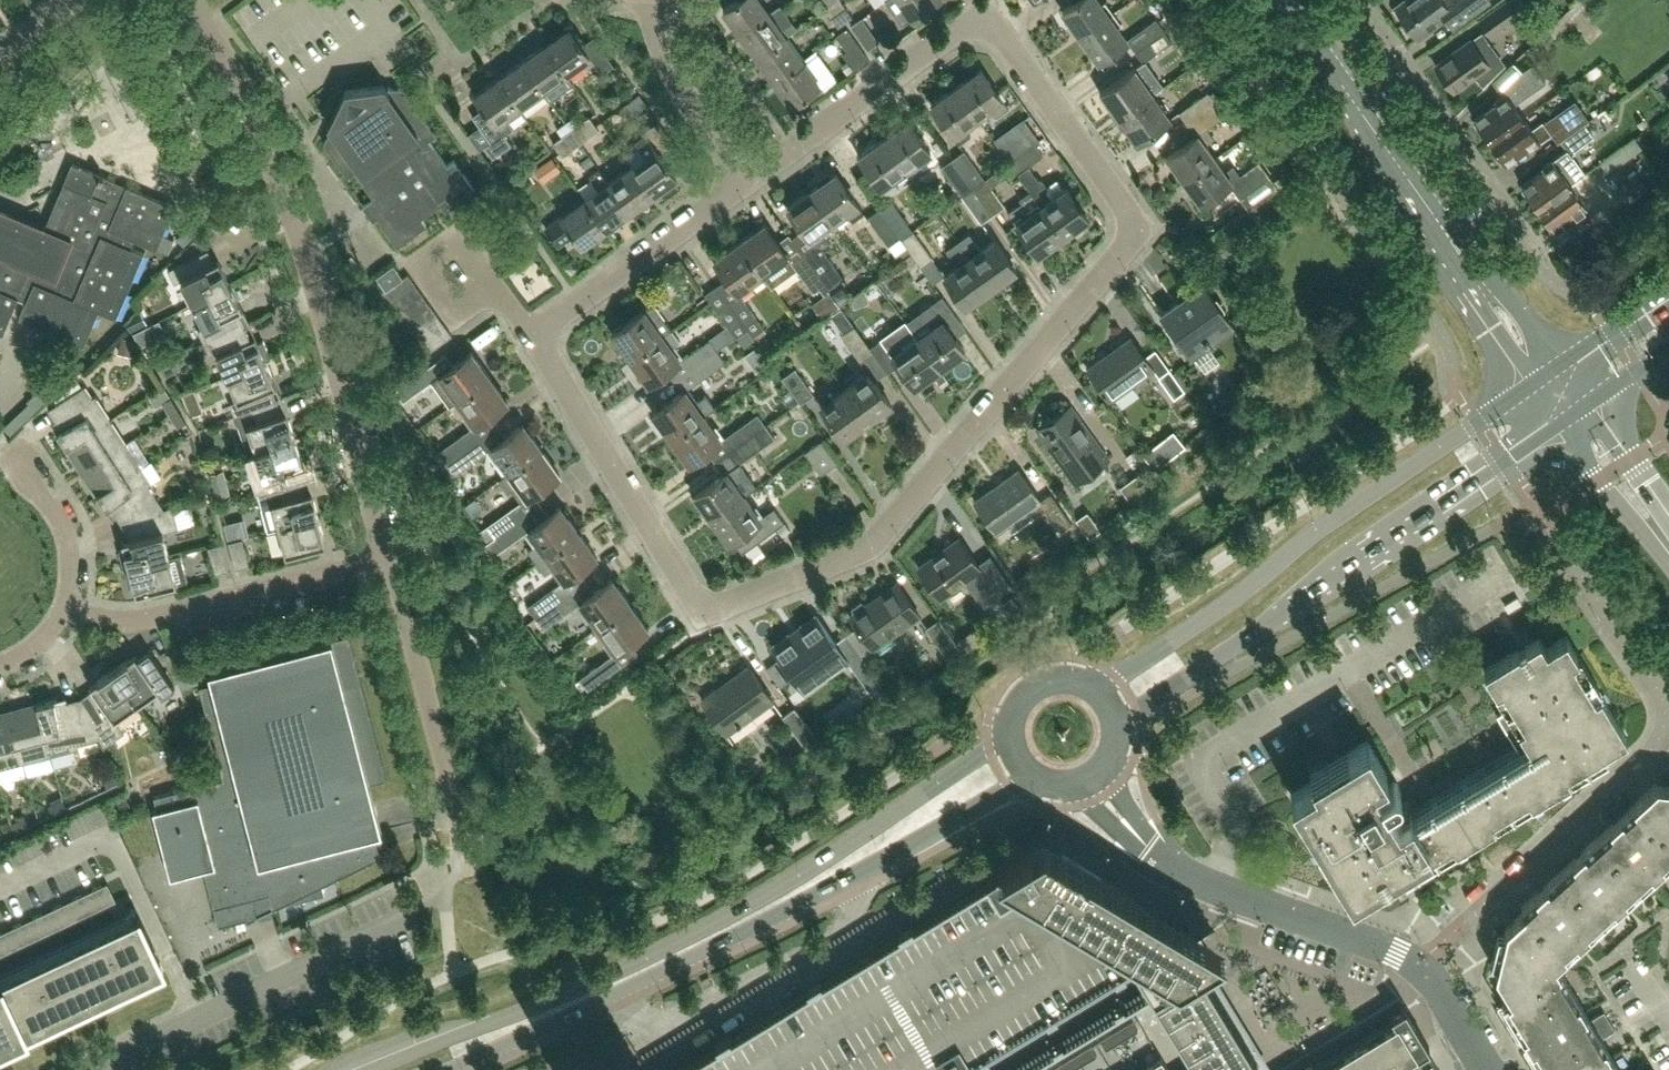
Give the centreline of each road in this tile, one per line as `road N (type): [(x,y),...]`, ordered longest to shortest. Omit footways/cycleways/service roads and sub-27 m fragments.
road 1 (residential): [(528,336),(684,596),(701,608),(719,606),(858,553),(1120,250),(1115,198),(993,20),(969,23),(746,180)]
road 2 (tertiary): [(1003,745),(679,942),(377,1069)]
road 3 (tertiary): [(456,1069),(864,872),(1027,780)]
road 4 (residential): [(189,0),(262,138),(299,231),(388,556)]
road 5 (tertiary): [(1112,724),(1560,426)]
road 6 (tertiary): [(1529,385),(1319,529),(1230,603),(1091,690)]
road 7 (residential): [(1205,888),(1227,825),(1195,766),(1200,753),(1499,576)]
road 8 (residential): [(1485,1069),(1419,961),(1205,888)]
road 9 (residential): [(88,1069),(406,920)]
road 10 (residential): [(65,598),(96,616),(159,616),(388,556)]
road 11 (residential): [(388,556),(467,848)]
road 12 (residential): [(528,336),(746,180)]
road 13 (tertiary): [(1565,362),(1395,160)]
road 14 (tertiary): [(1395,160),(1439,252),(1529,385)]
road 15 (residential): [(746,180),(661,52),(660,0)]
road 16 (tertiary): [(1395,160),(1281,0)]
road 17 (secondary): [(1560,426),(1668,568)]
road 18 (residential): [(65,598),(67,541),(18,463)]
road 19 (residential): [(528,336),(448,228)]
road 20 (residential): [(1082,785),(1142,853),(1181,871)]
road 21 (secondary): [(1668,514),(1594,403)]
road 22 (tertiary): [(1091,690),(1055,679),(1021,693),(1003,726),(1003,745)]
road 23 (residential): [(1181,871),(1103,767)]
road 24 (secondary): [(1668,298),(1565,362)]

